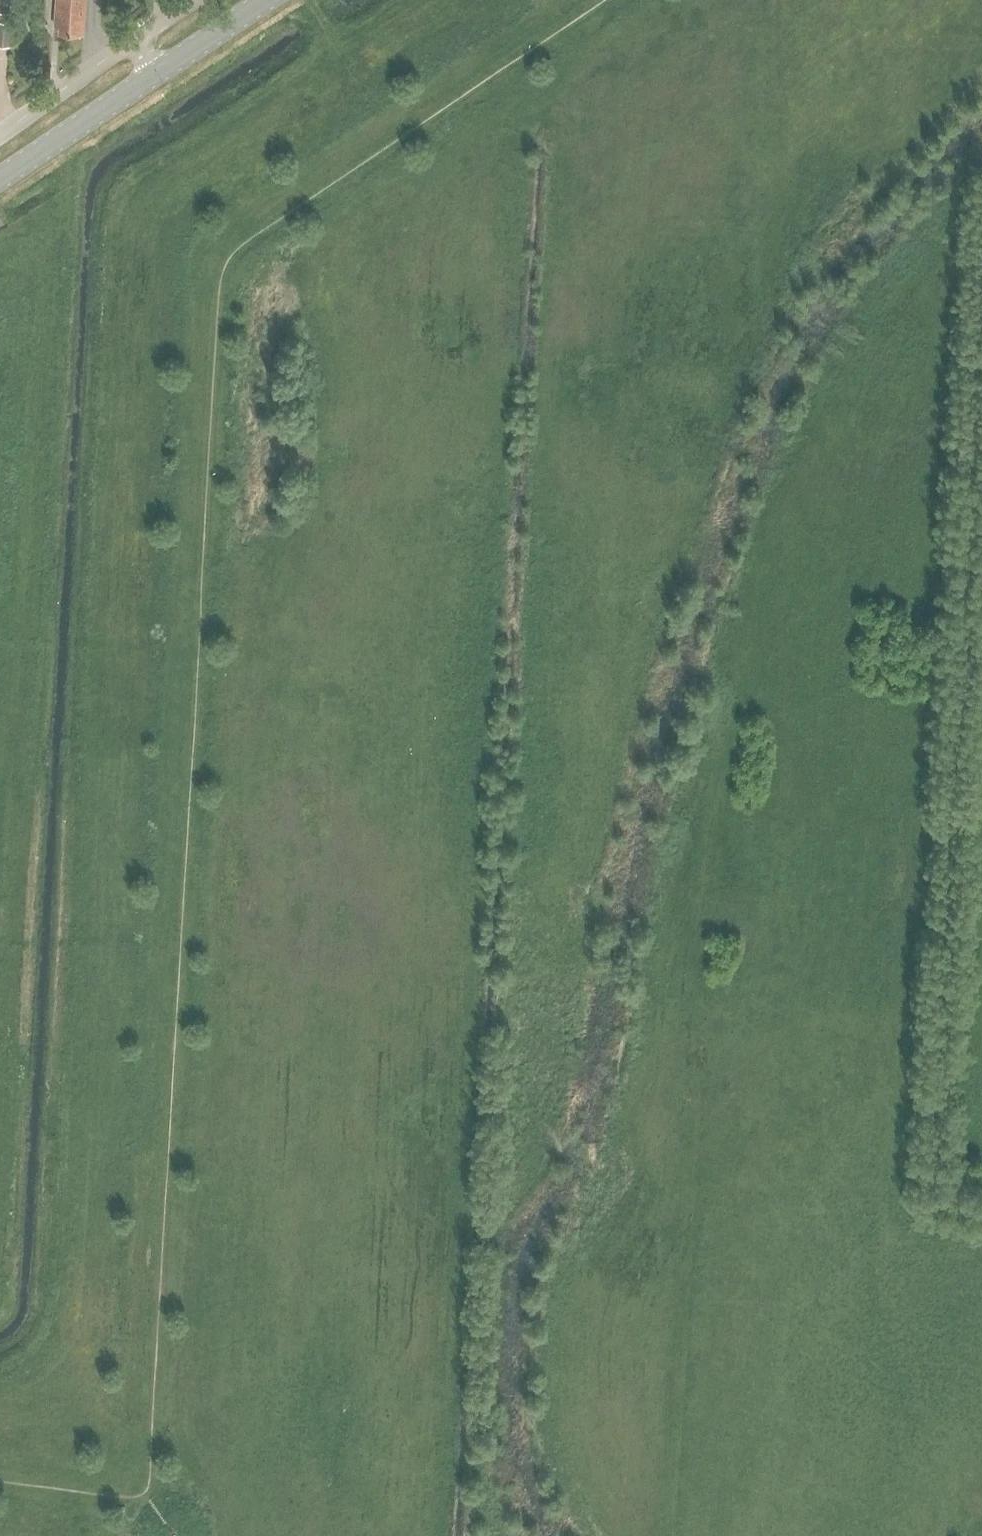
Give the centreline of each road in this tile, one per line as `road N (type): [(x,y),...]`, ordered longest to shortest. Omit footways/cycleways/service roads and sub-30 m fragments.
road 1 (secondary): [(0,178),(269,0)]
road 2 (residential): [(198,0),(0,138)]

